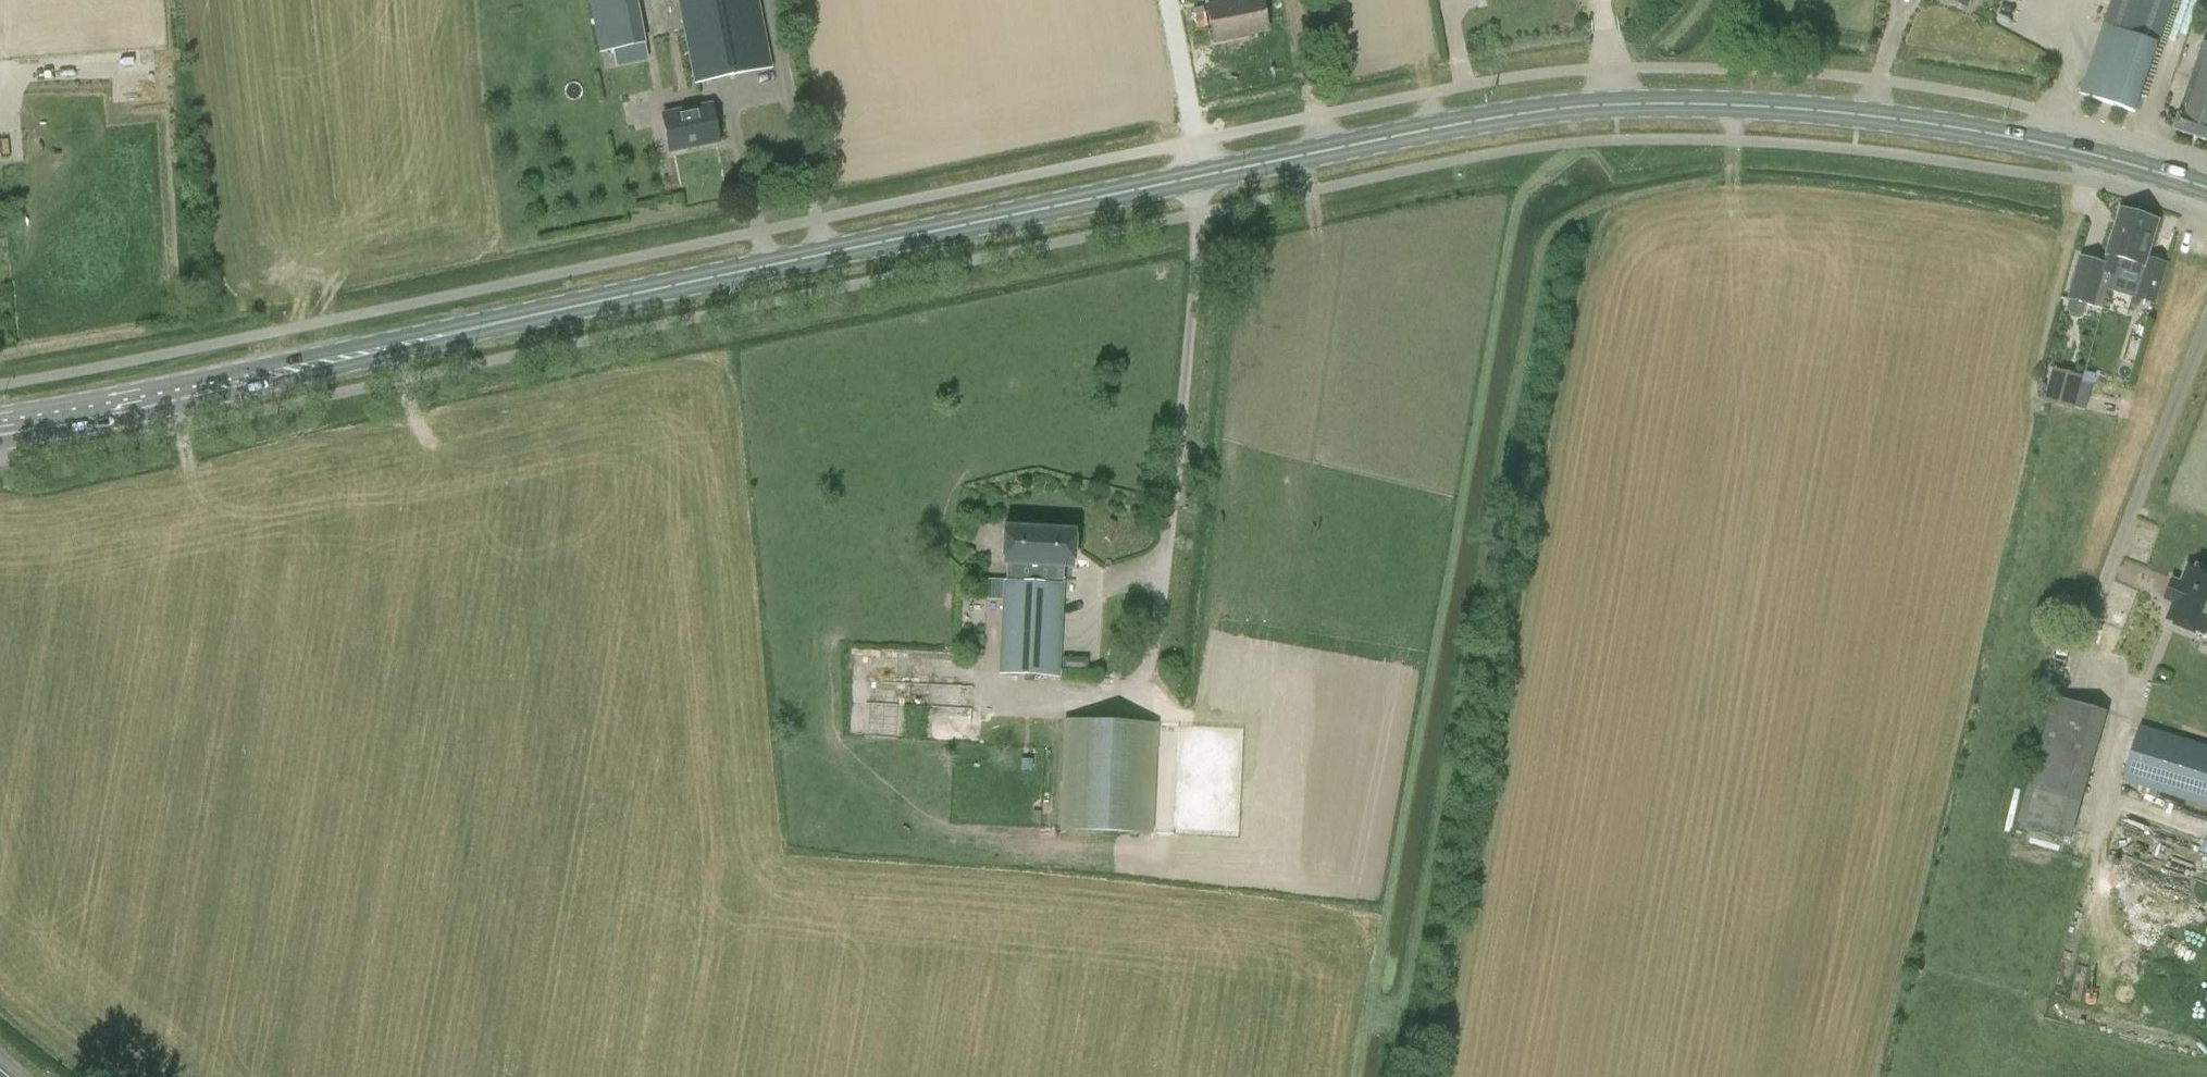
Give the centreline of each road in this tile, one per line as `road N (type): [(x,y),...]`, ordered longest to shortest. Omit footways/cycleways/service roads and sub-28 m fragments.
road 1 (secondary): [(0,427),(1533,112),(1663,103),(1880,116),(2050,145),(2206,188)]

